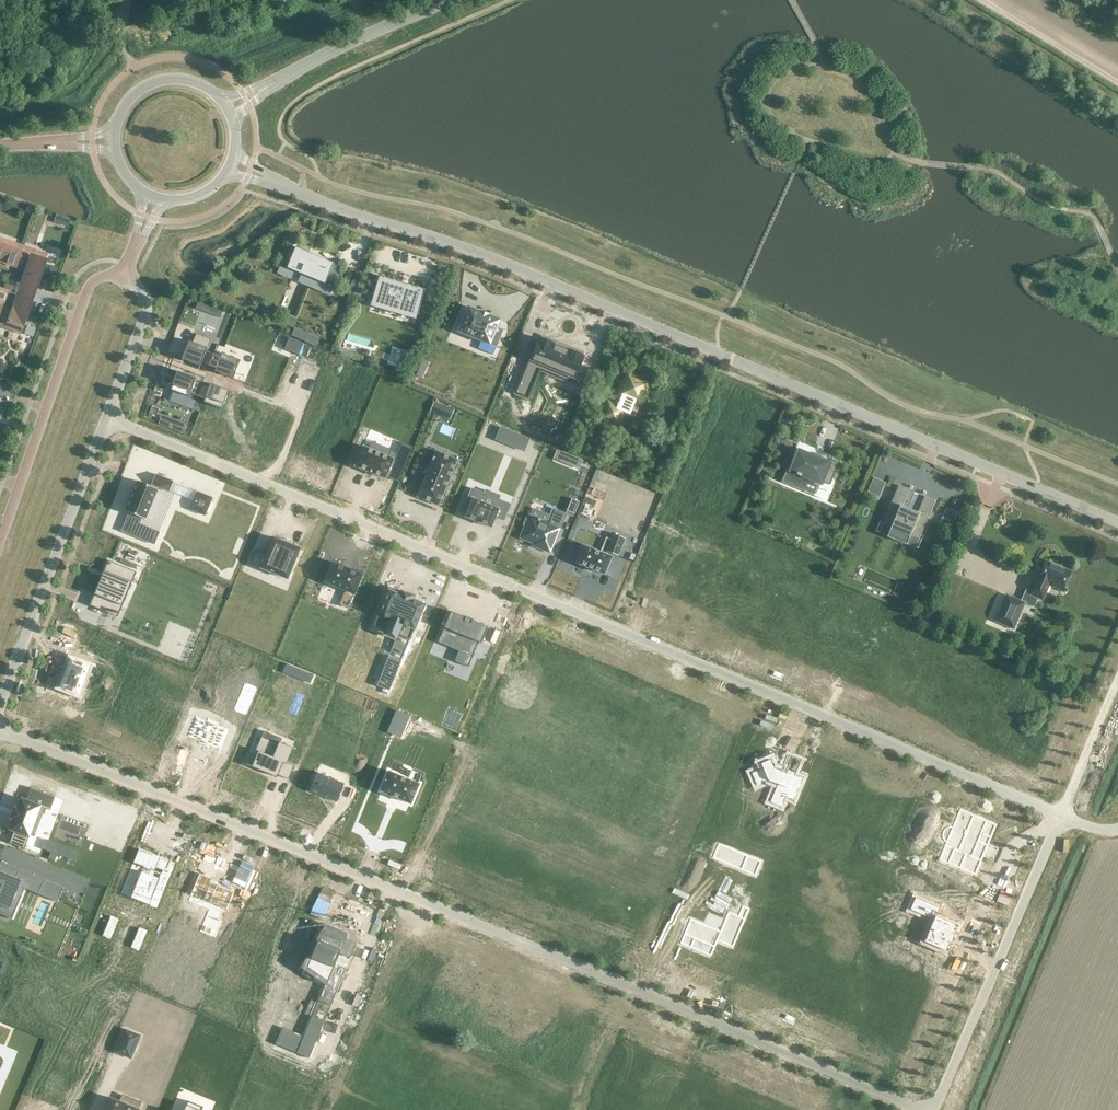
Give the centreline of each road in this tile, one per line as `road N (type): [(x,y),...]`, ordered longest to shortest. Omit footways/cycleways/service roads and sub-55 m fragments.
road 1 (residential): [(107,418),(1062,815)]
road 2 (residential): [(921,1109),(0,730)]
road 3 (residential): [(1117,523),(520,269),(276,182)]
road 4 (residential): [(1062,815),(935,1109)]
road 5 (residential): [(0,706),(107,418)]
road 6 (residential): [(121,278),(103,276),(89,287),(1,539)]
road 7 (tertiary): [(271,85),(448,0)]
road 8 (track): [(977,0),(1117,86)]
road 9 (residential): [(107,418),(146,311),(142,293),(121,278)]
road 10 (residential): [(1117,684),(1062,815)]
road 11 (tertiary): [(224,103),(188,81),(160,81),(124,105),(113,131)]

